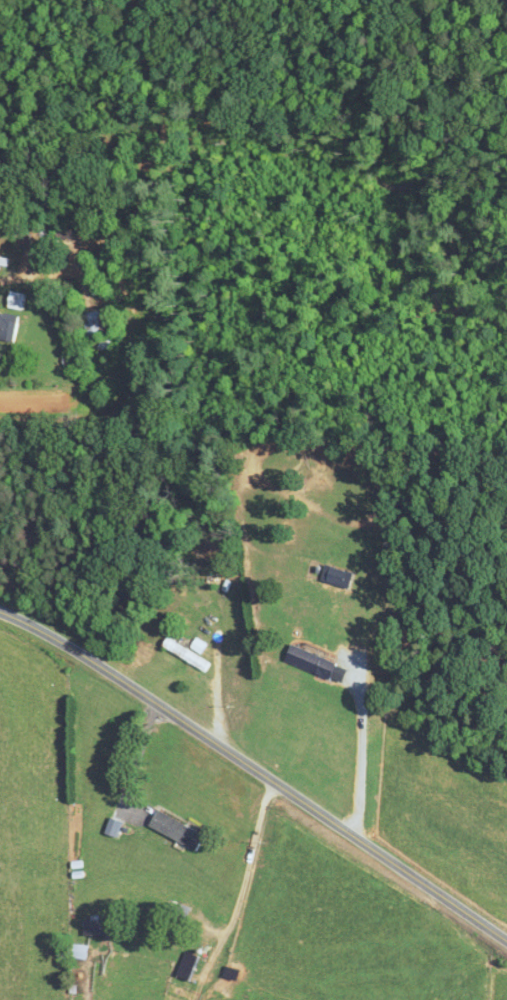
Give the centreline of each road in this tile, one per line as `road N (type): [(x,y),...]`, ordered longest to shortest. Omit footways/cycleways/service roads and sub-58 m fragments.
road 1 (residential): [(506,941),(111,674),(0,612)]

